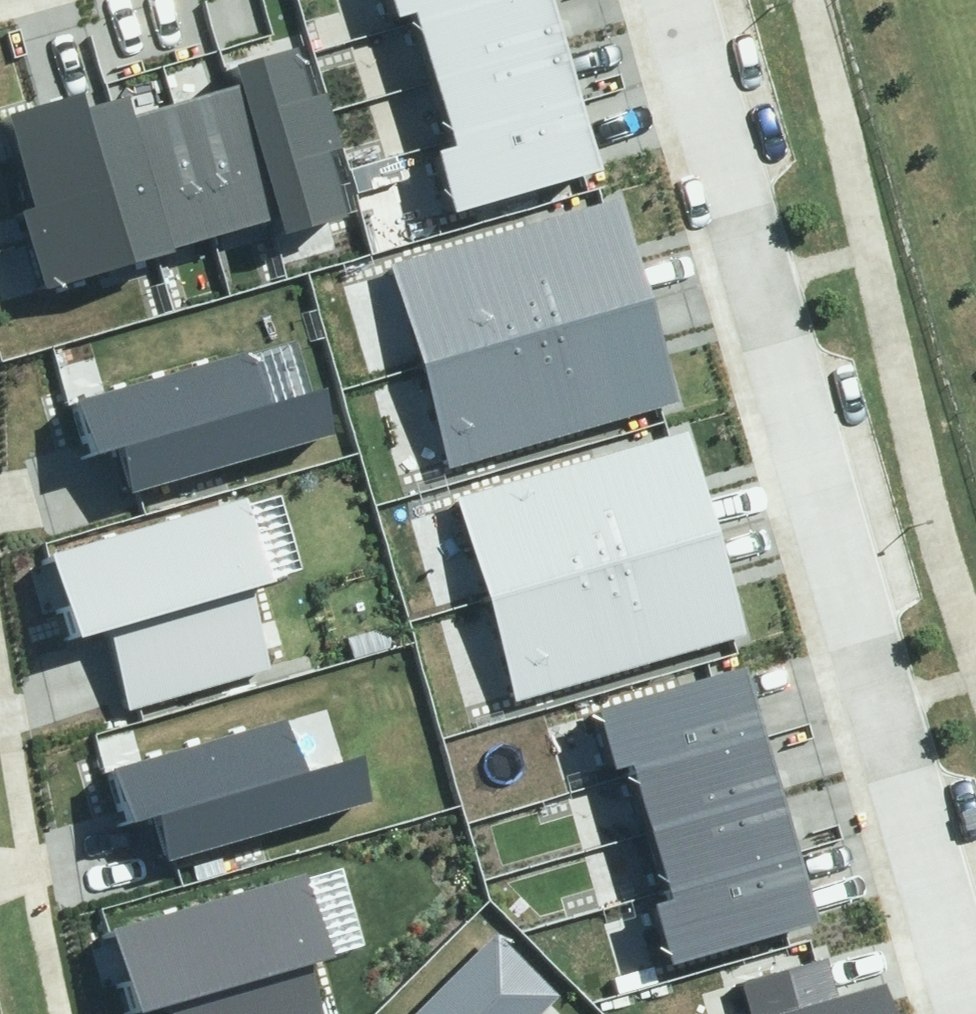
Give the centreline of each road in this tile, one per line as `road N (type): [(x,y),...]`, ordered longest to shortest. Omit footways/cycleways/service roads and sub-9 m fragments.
road 1 (residential): [(653,0),(942,1013)]

